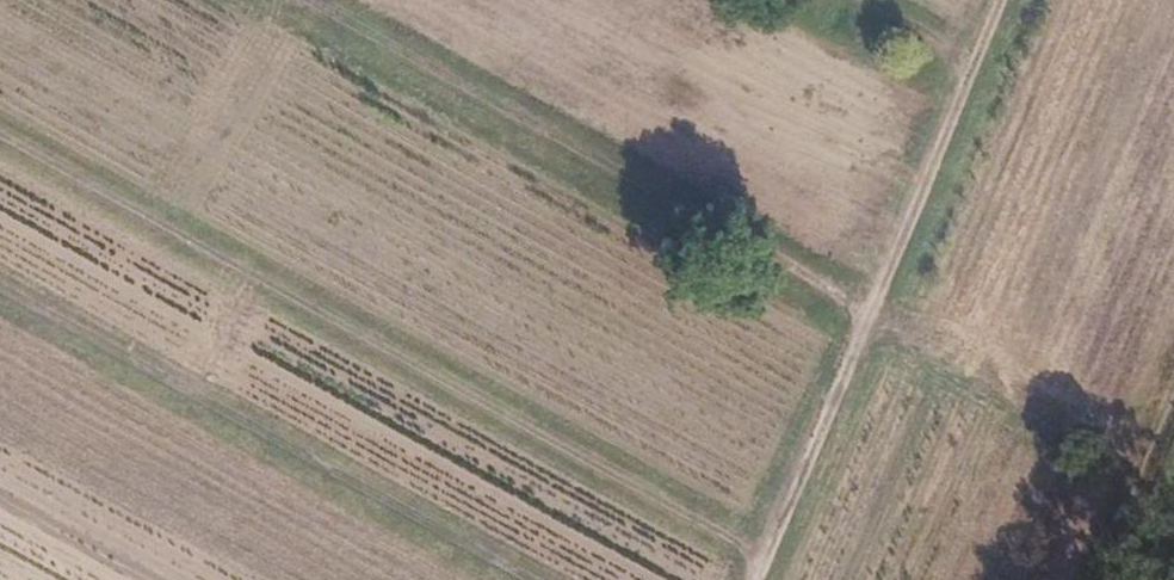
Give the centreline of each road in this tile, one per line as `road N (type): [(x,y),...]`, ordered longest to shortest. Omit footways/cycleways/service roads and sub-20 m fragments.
road 1 (track): [(306,0),(866,309)]
road 2 (track): [(866,309),(994,0)]
road 3 (track): [(866,309),(749,579)]

